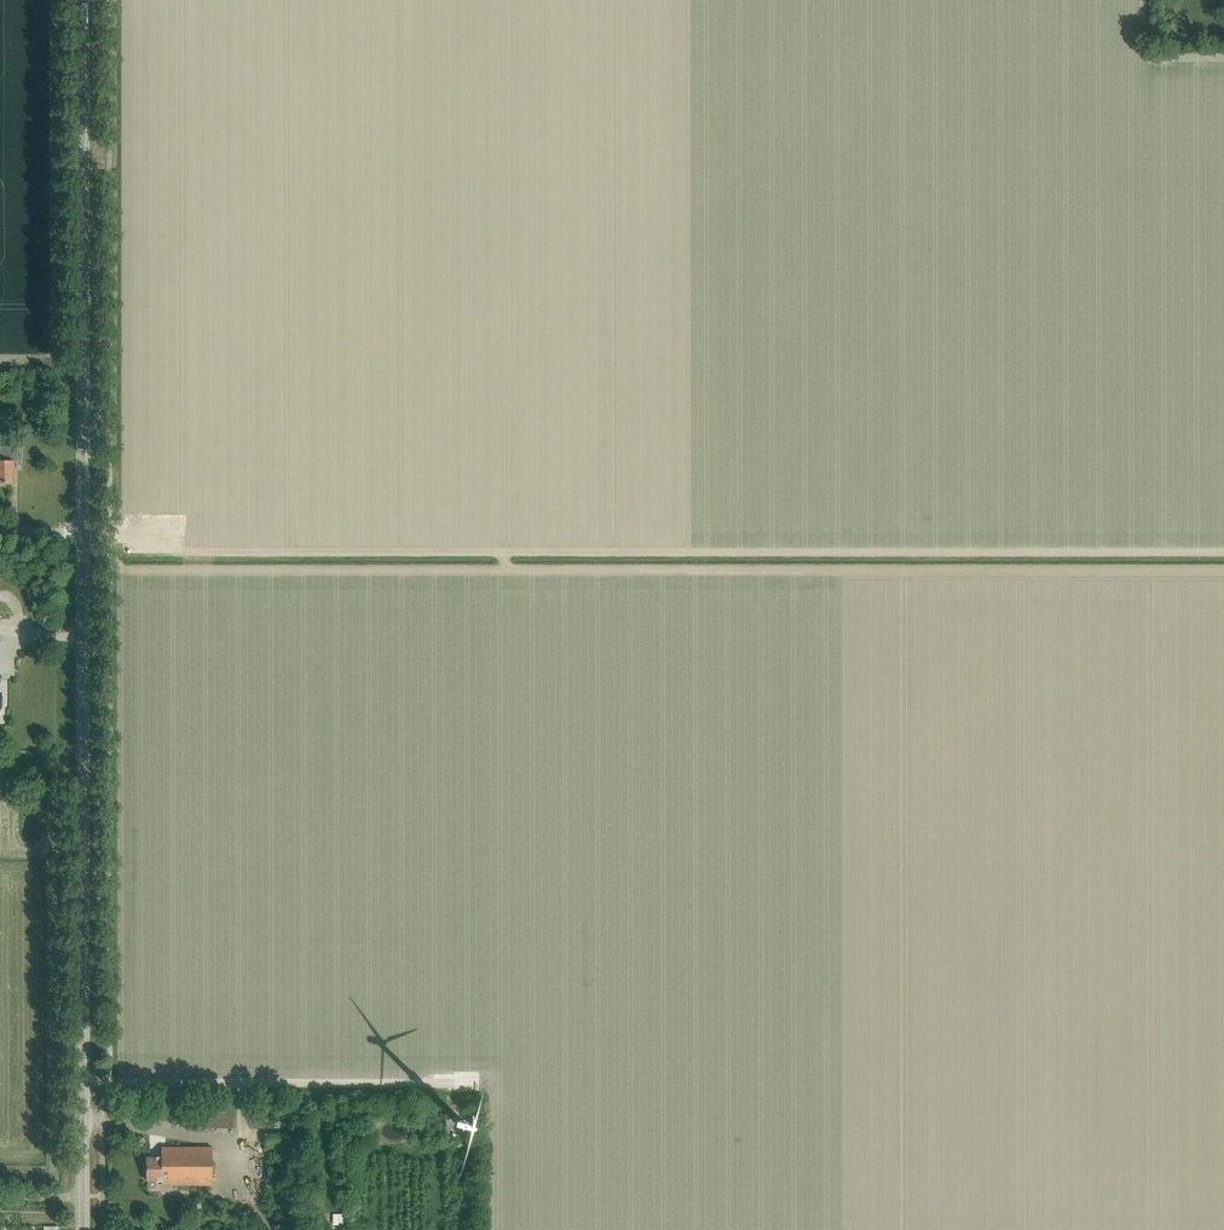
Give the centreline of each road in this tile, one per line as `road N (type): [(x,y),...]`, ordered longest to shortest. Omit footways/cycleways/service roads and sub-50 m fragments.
road 1 (unclassified): [(83,1229),(83,0)]

